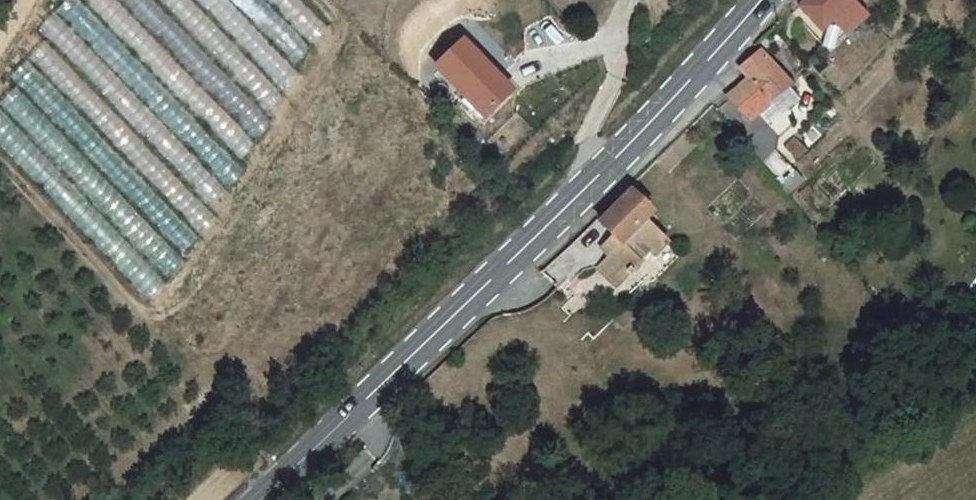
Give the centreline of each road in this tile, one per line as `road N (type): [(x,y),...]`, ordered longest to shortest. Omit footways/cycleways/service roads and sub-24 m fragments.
road 1 (secondary): [(765,0),(261,499)]
road 2 (track): [(0,163),(131,307),(156,312),(186,294),(337,52),(341,35),(319,0)]

